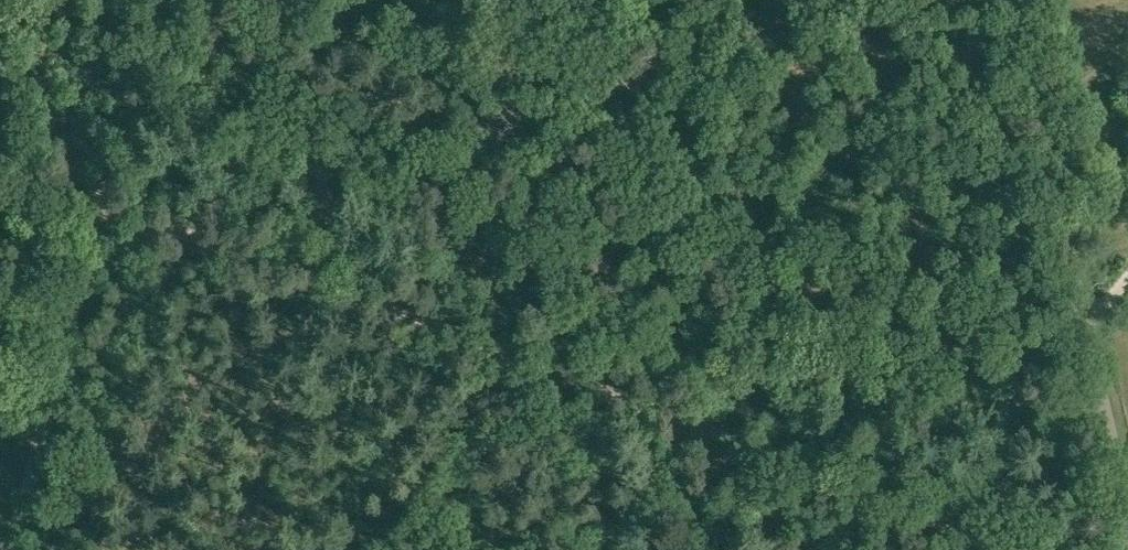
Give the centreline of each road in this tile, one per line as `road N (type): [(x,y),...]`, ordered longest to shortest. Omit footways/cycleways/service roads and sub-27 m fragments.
road 1 (track): [(97,207),(325,283),(733,445),(1026,549)]
road 2 (unclassified): [(1127,486),(1020,0)]
road 3 (track): [(97,207),(130,138),(252,0)]
road 4 (track): [(51,395),(95,217)]
road 5 (track): [(10,549),(51,395)]

